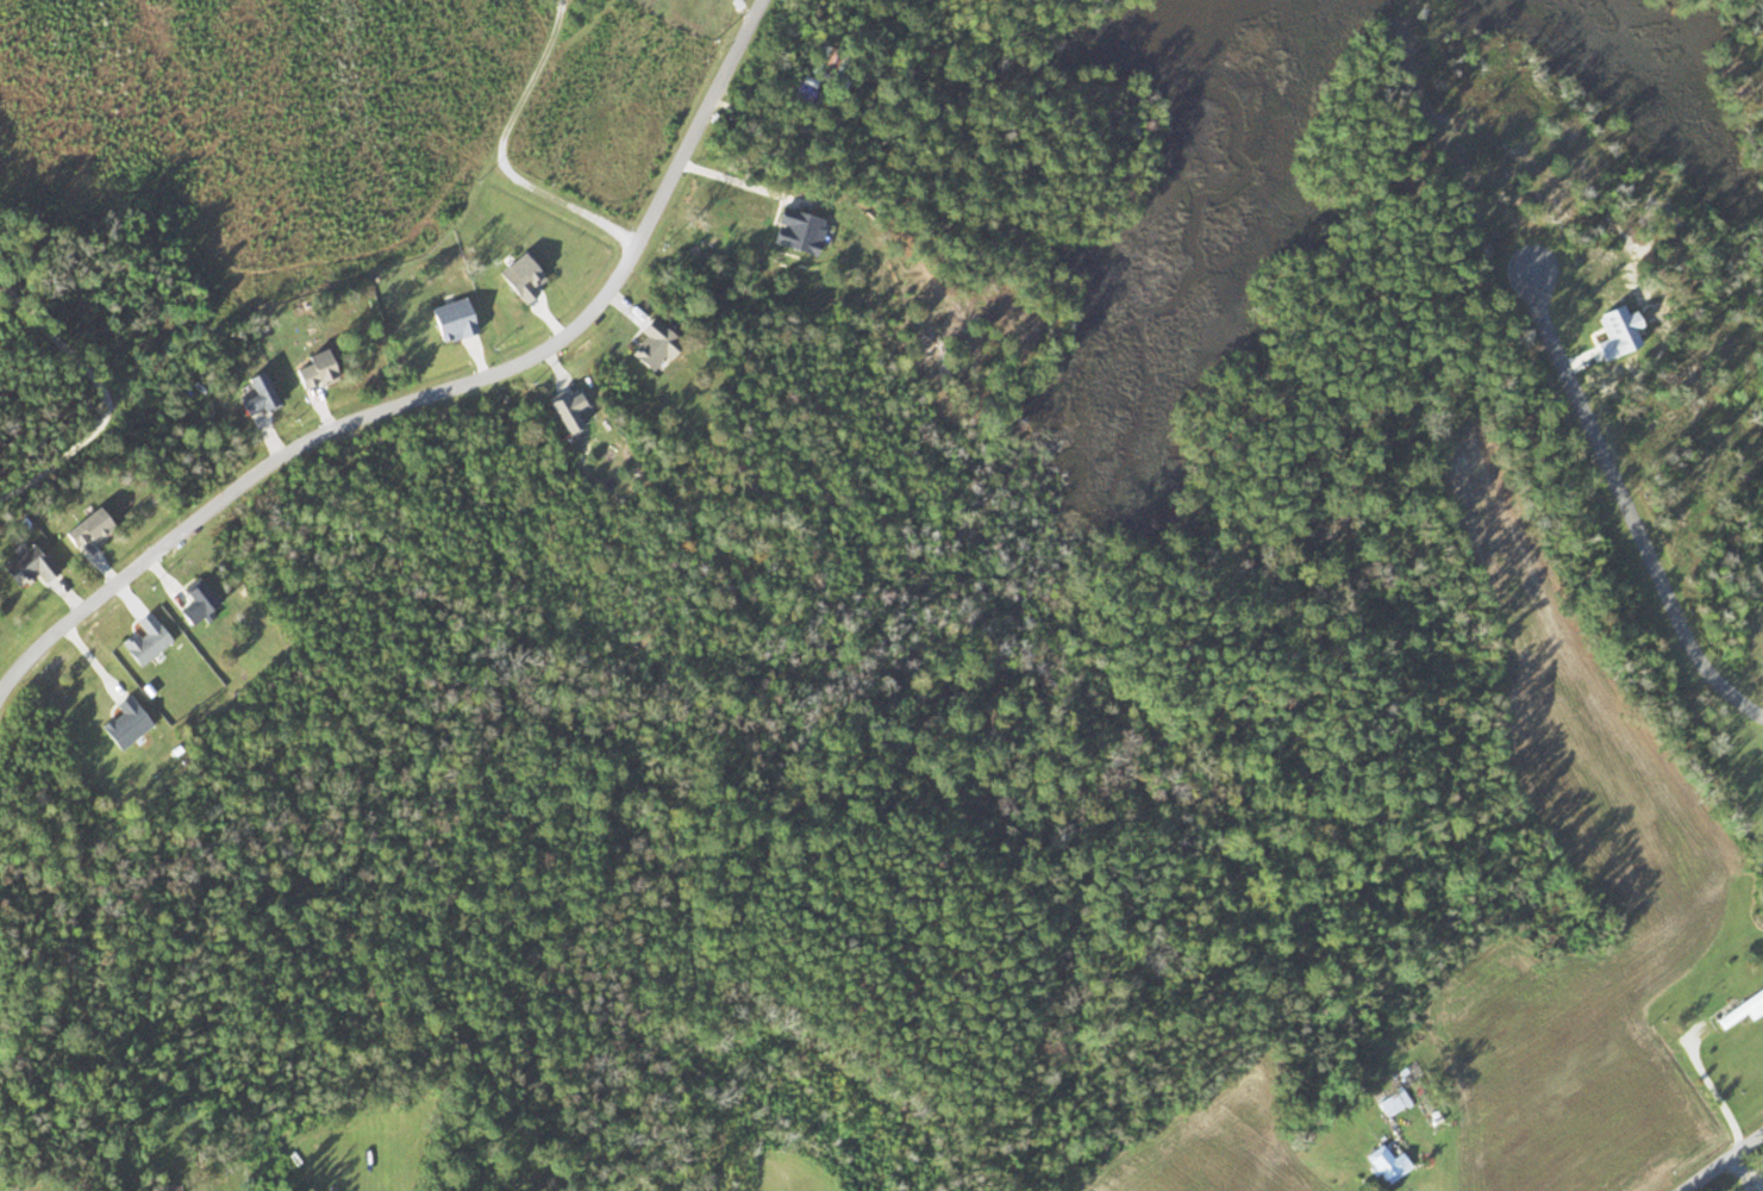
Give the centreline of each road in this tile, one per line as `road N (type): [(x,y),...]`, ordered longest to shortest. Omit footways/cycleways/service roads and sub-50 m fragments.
road 1 (residential): [(0,693),(37,648),(304,442),(517,366),(586,319),(642,237),(762,0)]
road 2 (residential): [(1762,715),(1725,690),(1695,651),(1545,324),(1532,270)]
road 3 (residential): [(0,497),(46,475),(102,429),(118,382),(104,338),(86,317),(0,274)]

